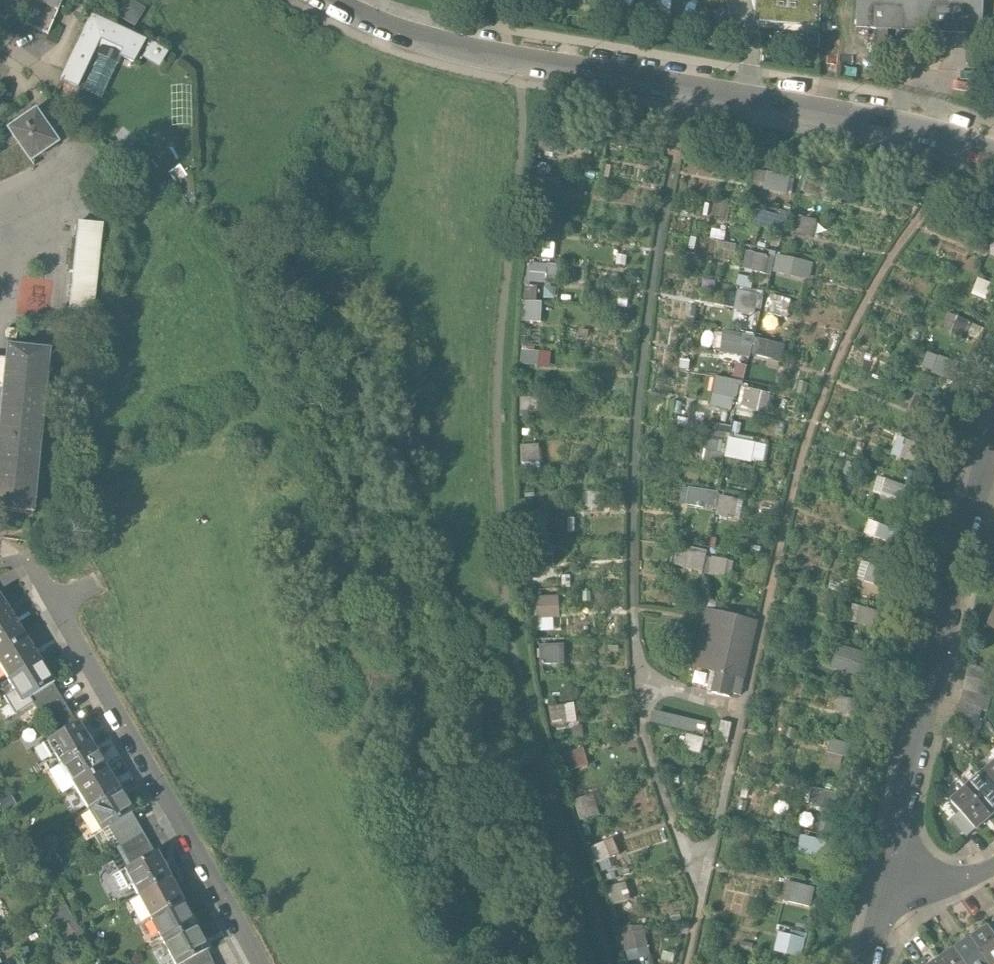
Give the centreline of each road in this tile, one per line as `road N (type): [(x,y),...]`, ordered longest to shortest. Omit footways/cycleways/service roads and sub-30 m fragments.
road 1 (residential): [(334,0),(440,43),(748,95),(993,150)]
road 2 (residential): [(41,566),(266,963)]
road 3 (residential): [(993,452),(961,545),(893,879)]

